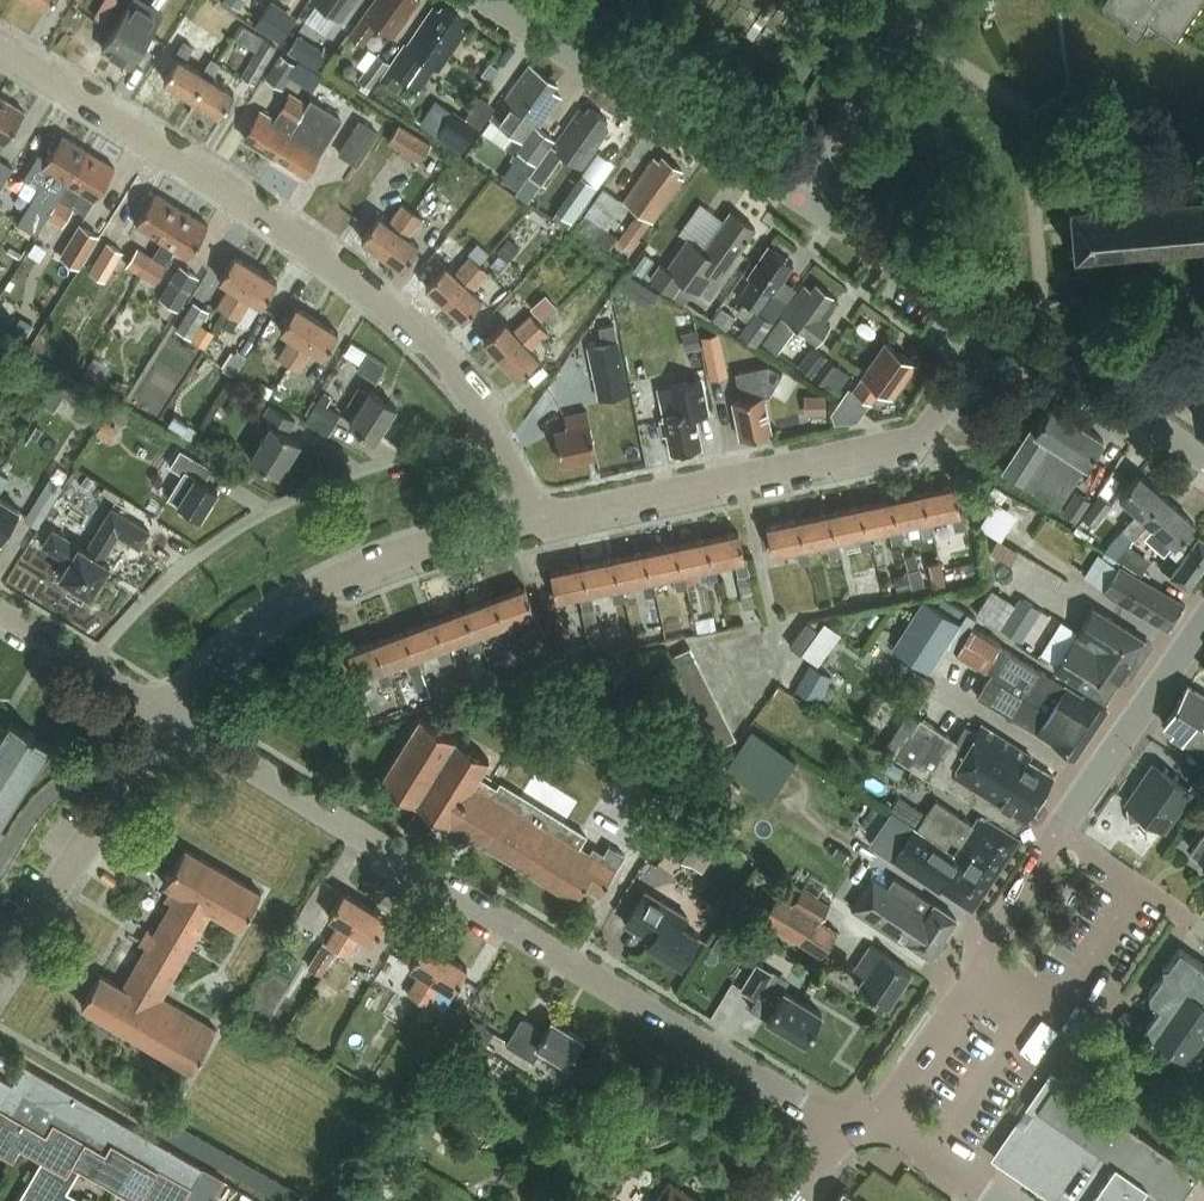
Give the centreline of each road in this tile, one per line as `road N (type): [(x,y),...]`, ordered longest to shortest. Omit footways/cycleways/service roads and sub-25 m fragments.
road 1 (unclassified): [(850,1138),(422,870),(169,724)]
road 2 (residential): [(534,517),(488,417),(434,347),(238,200),(0,49)]
road 3 (residential): [(534,517),(923,435),(997,320)]
road 4 (residential): [(169,724),(227,652),(310,593),(418,550),(534,517)]
road 5 (tertiary): [(800,199),(492,0)]
road 6 (secondary): [(880,1124),(971,994),(991,930),(1060,829)]
road 7 (residential): [(0,978),(169,724)]
road 8 (tertiary): [(1203,458),(997,320)]
road 9 (secondary): [(1060,829),(1203,628)]
road 10 (unclassified): [(800,199),(925,0)]
road 11 (tertiary): [(997,320),(800,199)]
road 12 (unclassified): [(169,724),(0,610)]
road 13 (residential): [(1060,829),(1203,928)]
road 14 (unclassified): [(1001,1200),(880,1124)]

